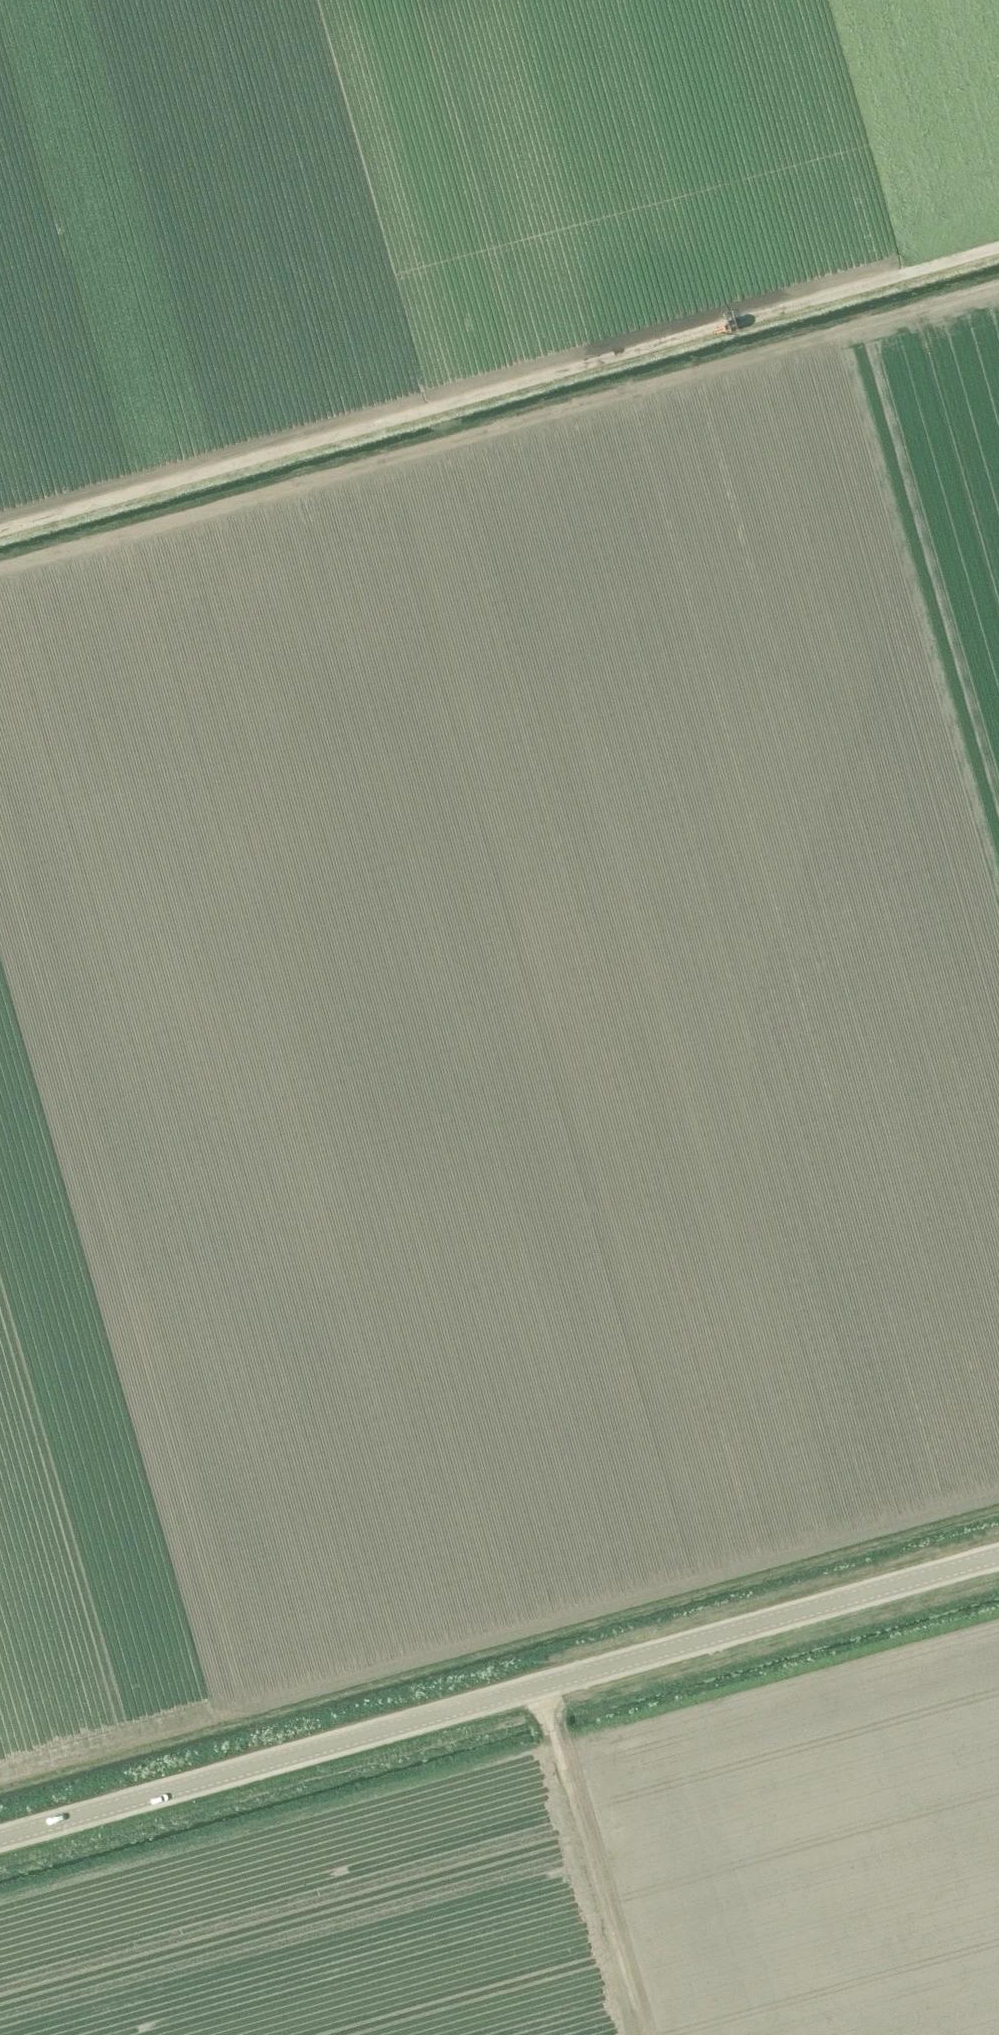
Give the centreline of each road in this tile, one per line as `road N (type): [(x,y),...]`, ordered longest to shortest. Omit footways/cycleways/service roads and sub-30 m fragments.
road 1 (tertiary): [(0,1838),(998,1555)]
road 2 (track): [(539,1685),(643,2034)]

